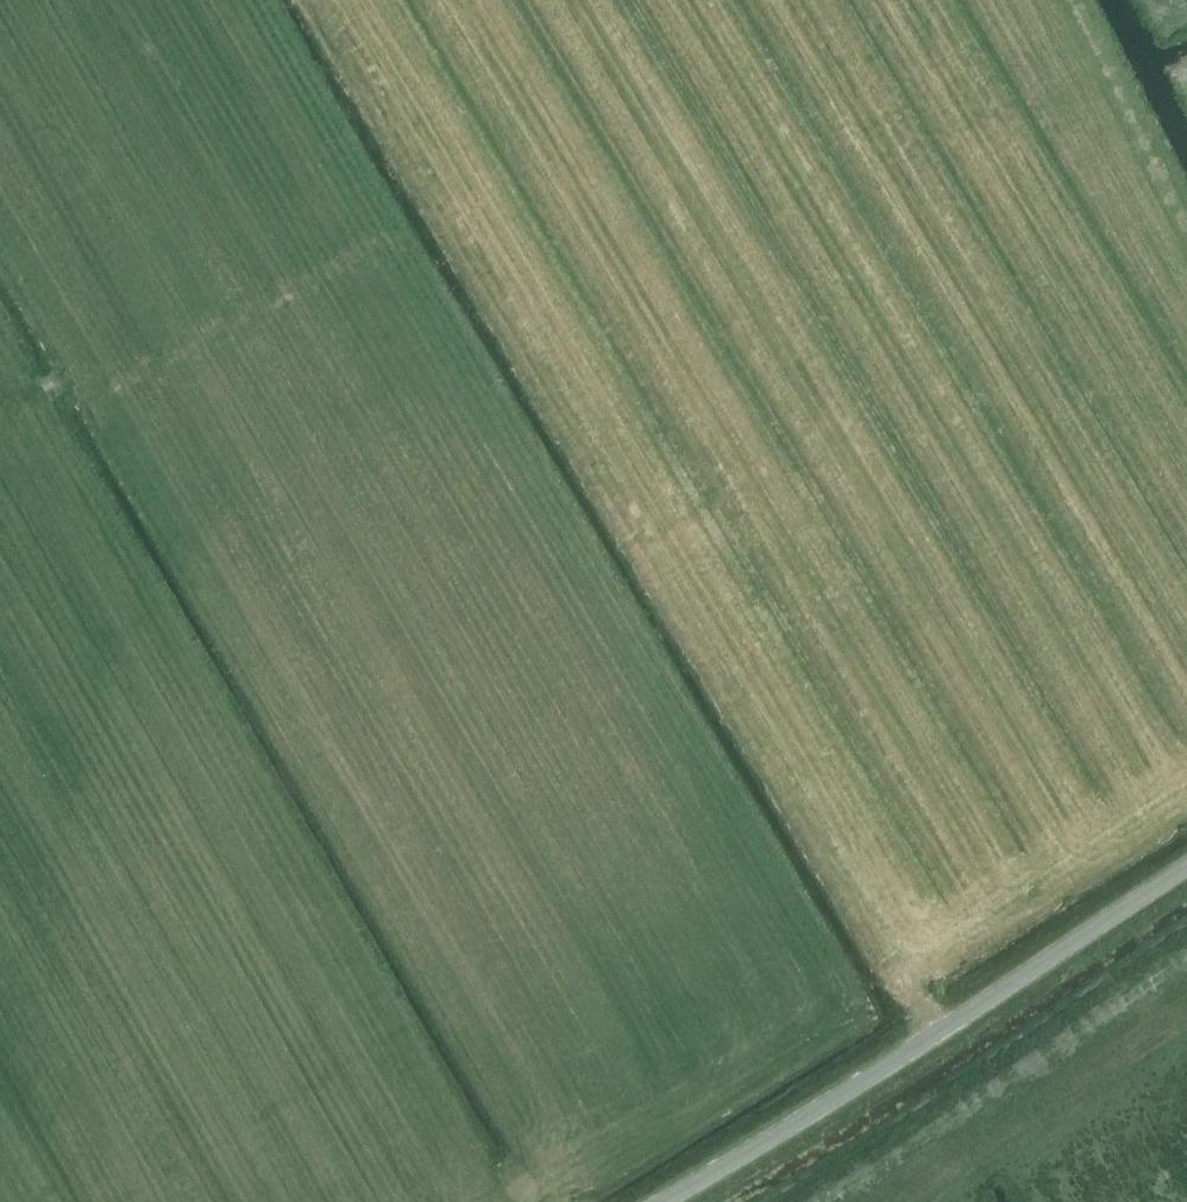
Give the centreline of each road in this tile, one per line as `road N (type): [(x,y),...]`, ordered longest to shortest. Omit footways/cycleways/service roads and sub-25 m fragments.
road 1 (unclassified): [(674,1201),(1186,877)]

